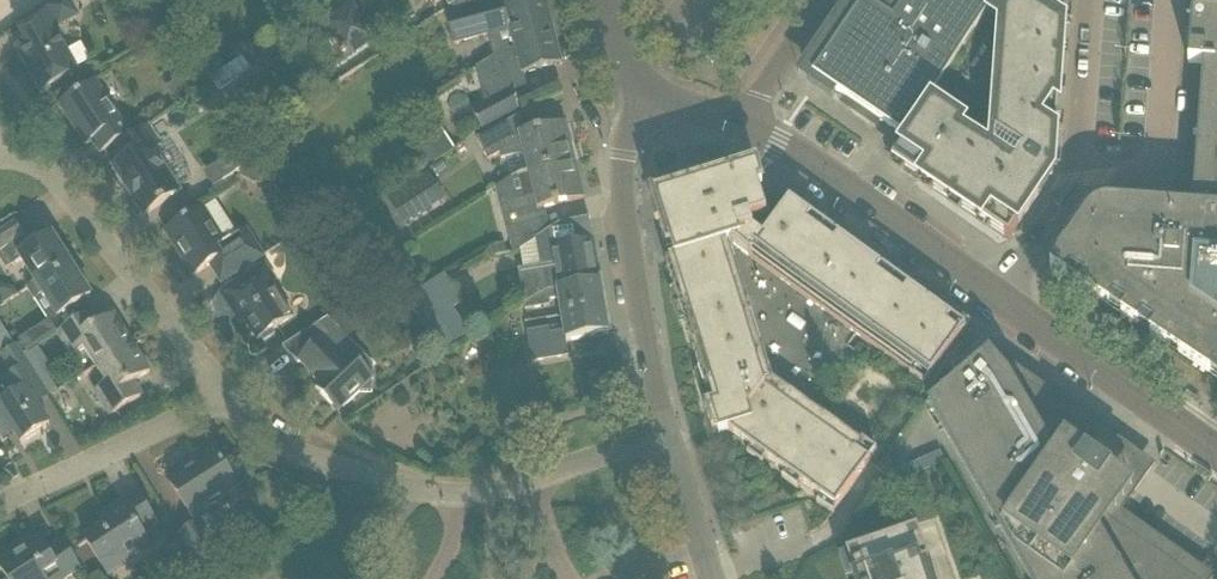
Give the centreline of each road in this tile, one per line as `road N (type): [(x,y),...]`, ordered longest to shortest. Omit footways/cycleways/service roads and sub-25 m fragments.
road 1 (residential): [(674,442),(459,499),(397,489),(283,450),(225,400)]
road 2 (residential): [(674,442),(626,183),(625,149),(658,94)]
road 3 (residential): [(225,400),(73,189),(30,163),(0,164)]
road 4 (residential): [(997,300),(1080,175),(1090,0)]
road 5 (residential): [(997,300),(778,141),(740,124)]
road 6 (residential): [(1216,454),(997,300)]
road 7 (residential): [(225,400),(0,509)]
road 8 (residential): [(740,124),(821,0)]
road 9 (residential): [(715,578),(674,442)]

